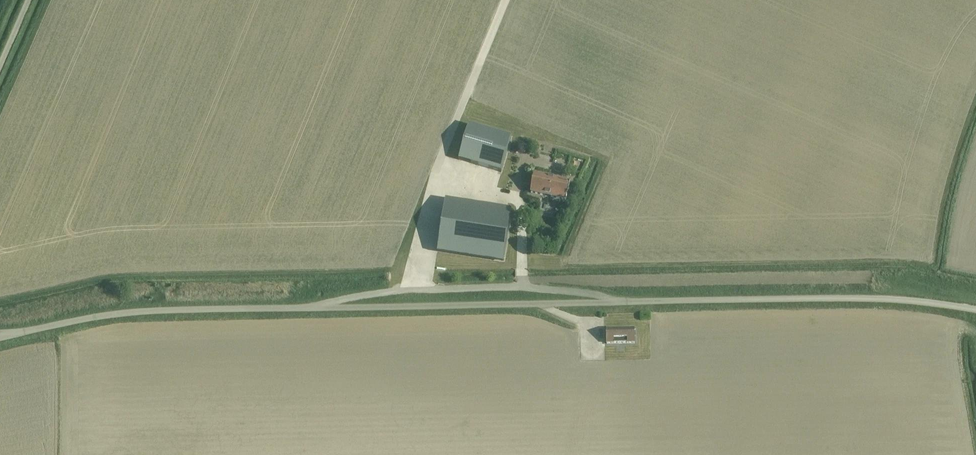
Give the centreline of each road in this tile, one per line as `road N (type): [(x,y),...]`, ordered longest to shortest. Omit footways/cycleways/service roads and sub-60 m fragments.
road 1 (unclassified): [(975,313),(888,301),(354,308),(125,314),(20,335)]

